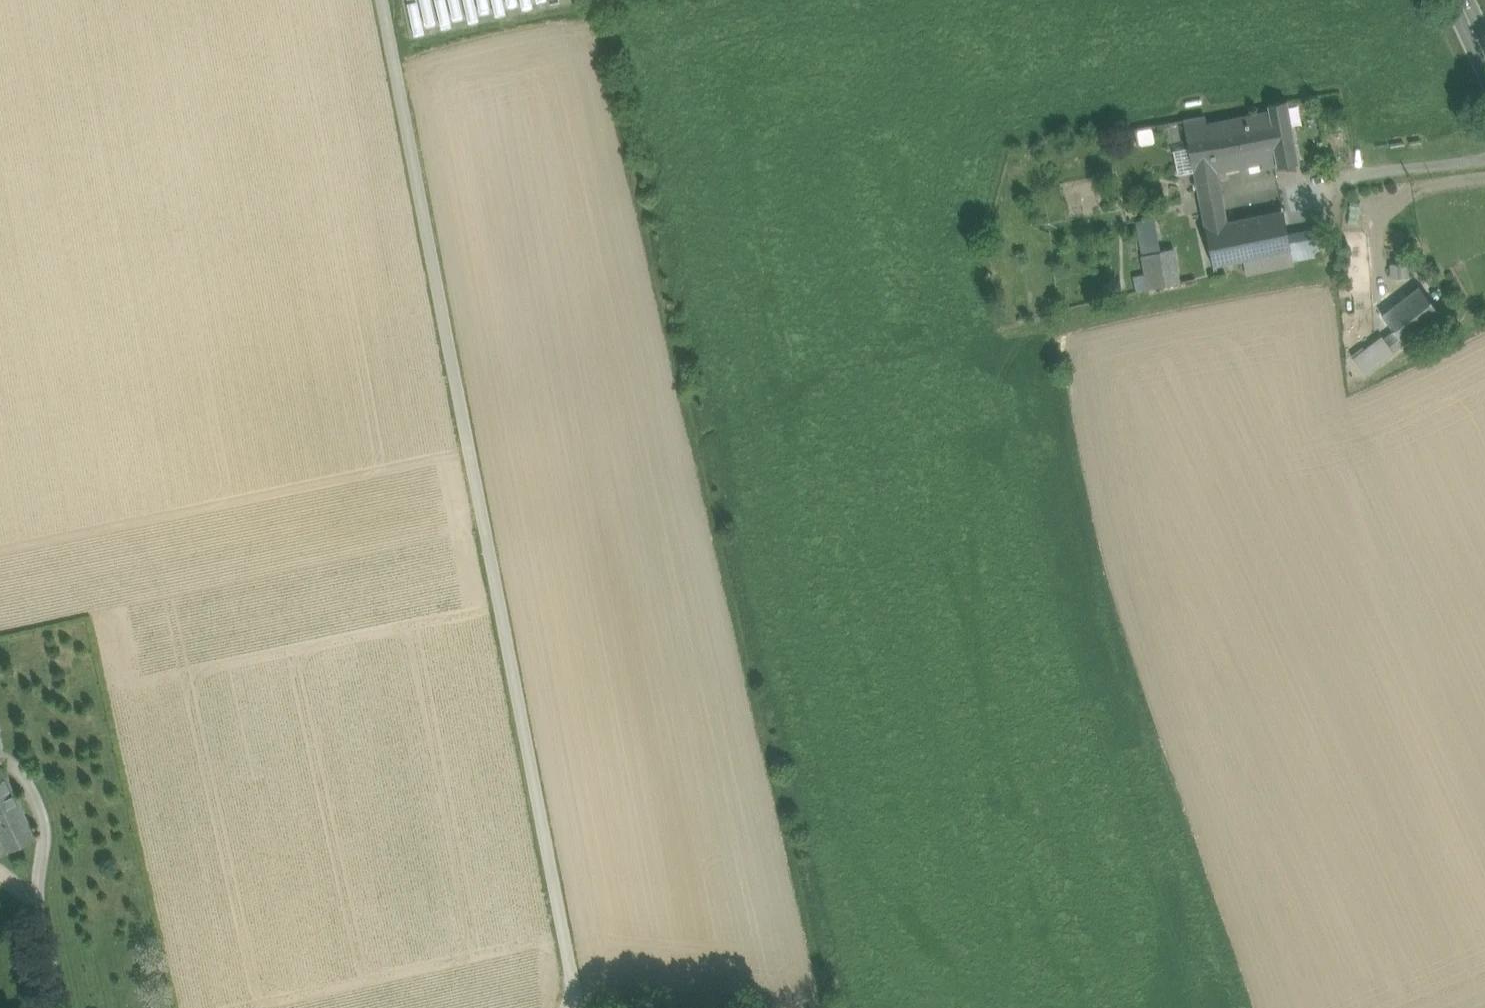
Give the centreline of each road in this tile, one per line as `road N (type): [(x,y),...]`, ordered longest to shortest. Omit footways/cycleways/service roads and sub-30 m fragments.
road 1 (unclassified): [(579,1007),(381,0)]
road 2 (track): [(36,901),(44,830),(21,776),(0,754)]
road 3 (track): [(2,876),(36,901),(60,1007)]

